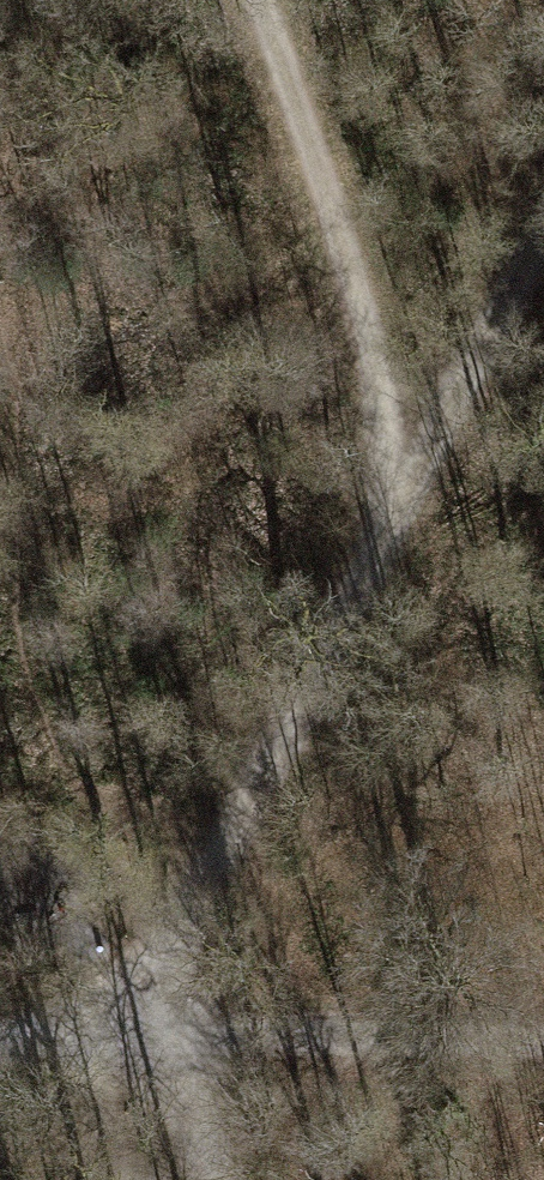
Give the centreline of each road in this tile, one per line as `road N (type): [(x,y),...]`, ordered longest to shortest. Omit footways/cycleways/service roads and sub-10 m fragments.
road 1 (track): [(239,0),(326,272),(376,530),(168,958),(165,1041)]
road 2 (track): [(165,1041),(543,1041)]
road 3 (track): [(376,530),(543,208)]
road 4 (track): [(0,1045),(165,1041)]
road 5 (track): [(165,1041),(214,1179)]

